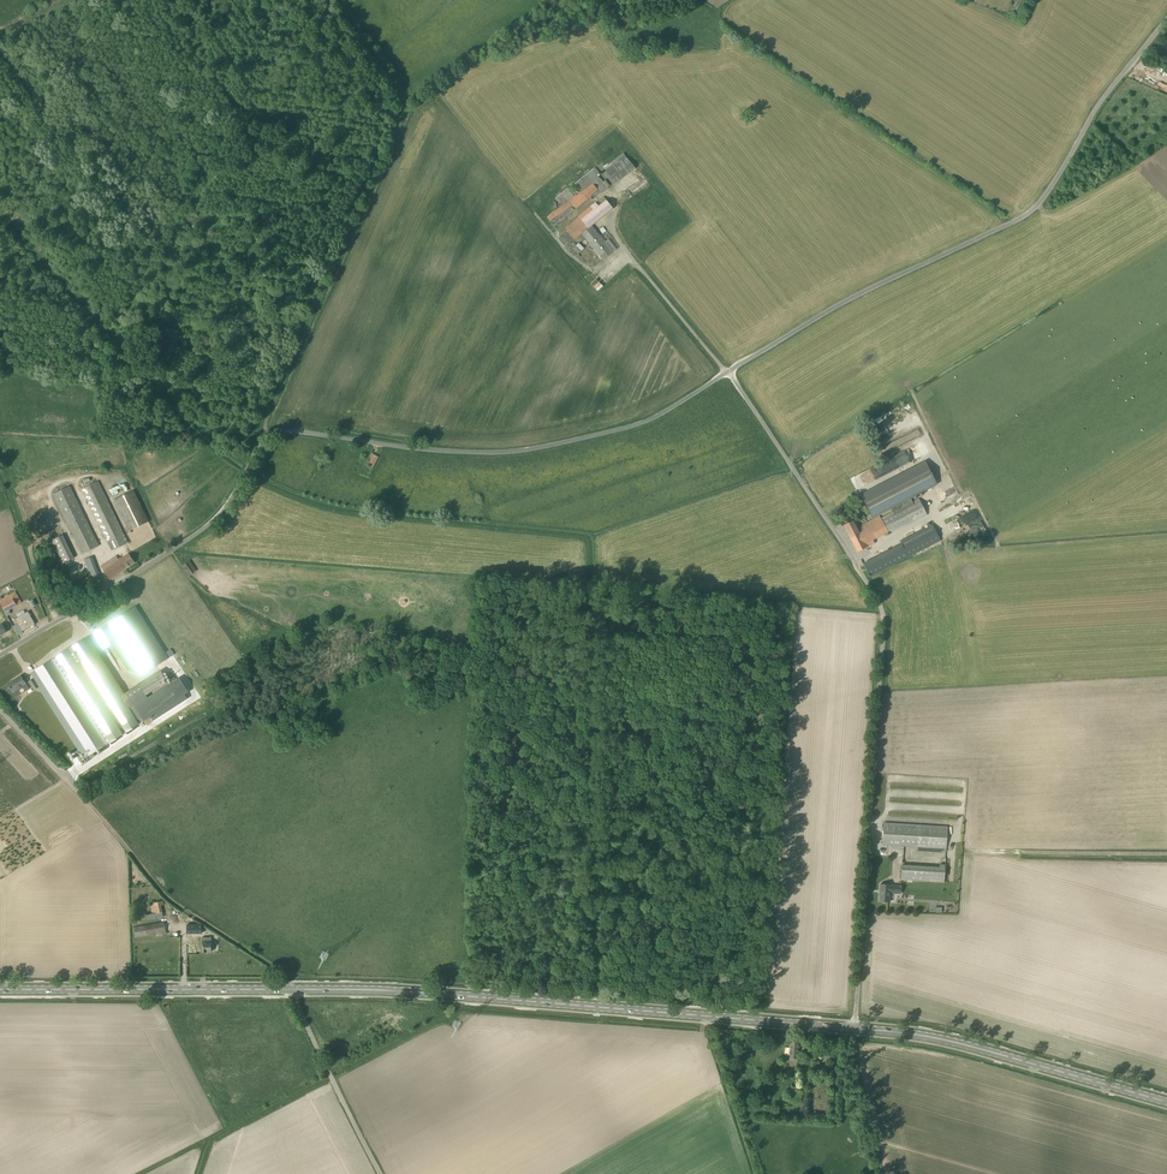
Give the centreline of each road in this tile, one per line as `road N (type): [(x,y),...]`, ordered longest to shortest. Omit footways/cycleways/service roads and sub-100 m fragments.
road 1 (unclassified): [(0,657),(213,520),(271,432),(428,450),(524,450),(647,421),(727,372)]
road 2 (unclassified): [(855,1029),(882,611),(727,372)]
road 3 (unclassified): [(727,372),(841,301),(1032,207),(1166,21)]
road 4 (primary): [(855,1029),(415,991),(292,990)]
road 5 (track): [(290,982),(162,894),(0,710)]
road 6 (primary): [(1166,1101),(978,1048),(855,1029)]
road 7 (track): [(333,1078),(463,1013),(598,1022),(605,1002)]
road 8 (primary): [(292,990),(0,989)]
road 9 (unclassified): [(381,1173),(292,990)]
road 10 (track): [(55,625),(0,462)]
road 11 (track): [(333,1078),(216,1138),(201,1173)]
road 12 (unclassified): [(727,372),(620,243)]

